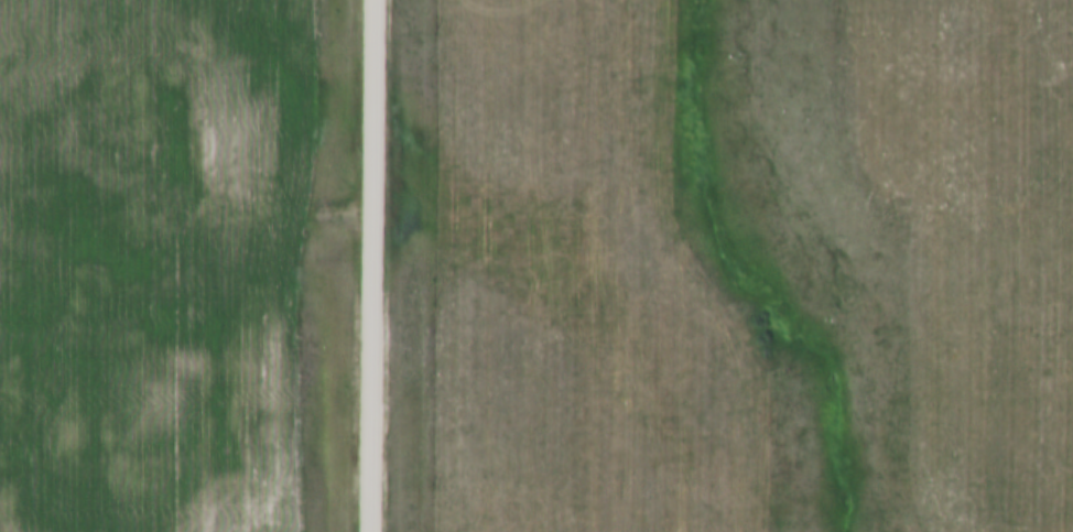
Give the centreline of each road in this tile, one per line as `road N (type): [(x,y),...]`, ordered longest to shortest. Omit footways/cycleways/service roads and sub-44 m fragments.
road 1 (tertiary): [(372,531),(376,0)]

